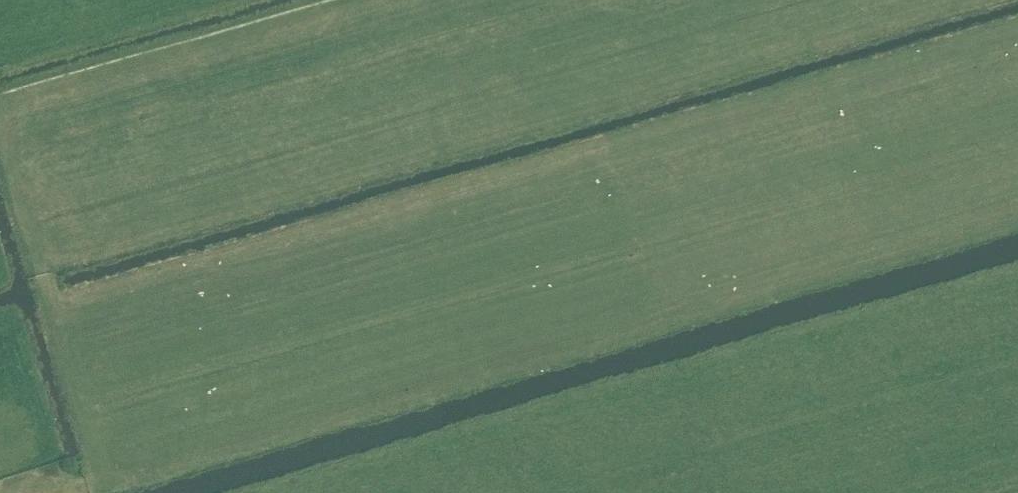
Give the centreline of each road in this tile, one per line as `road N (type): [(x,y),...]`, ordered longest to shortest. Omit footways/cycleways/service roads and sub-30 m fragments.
road 1 (track): [(0,96),(334,0)]

